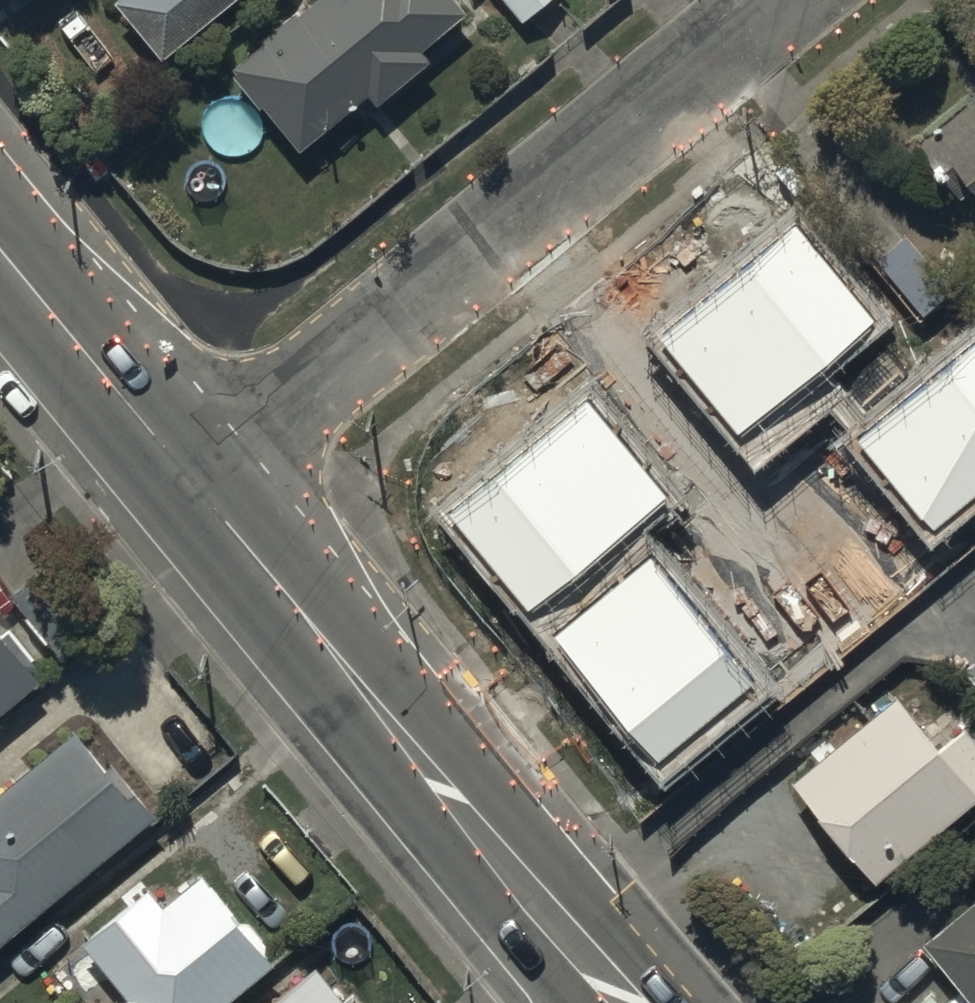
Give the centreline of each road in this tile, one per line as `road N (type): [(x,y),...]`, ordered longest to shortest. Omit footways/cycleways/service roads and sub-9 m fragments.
road 1 (residential): [(192,478),(776,0)]
road 2 (secondary): [(642,1002),(192,478)]
road 3 (secondary): [(192,478),(0,250)]

